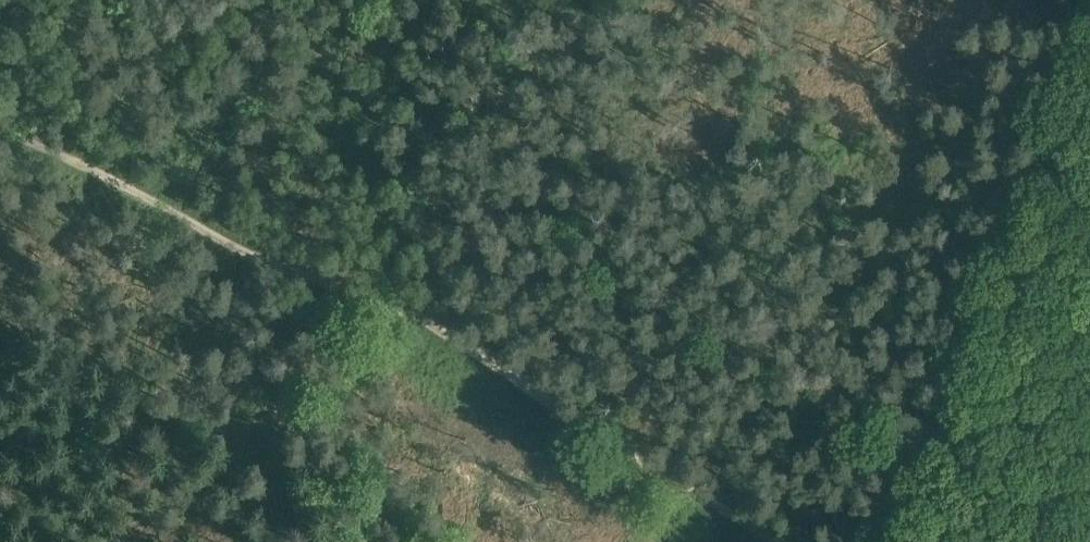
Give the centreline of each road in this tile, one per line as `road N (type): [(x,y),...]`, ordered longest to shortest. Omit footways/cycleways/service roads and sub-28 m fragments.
road 1 (track): [(0,137),(284,276),(400,312),(767,541)]

